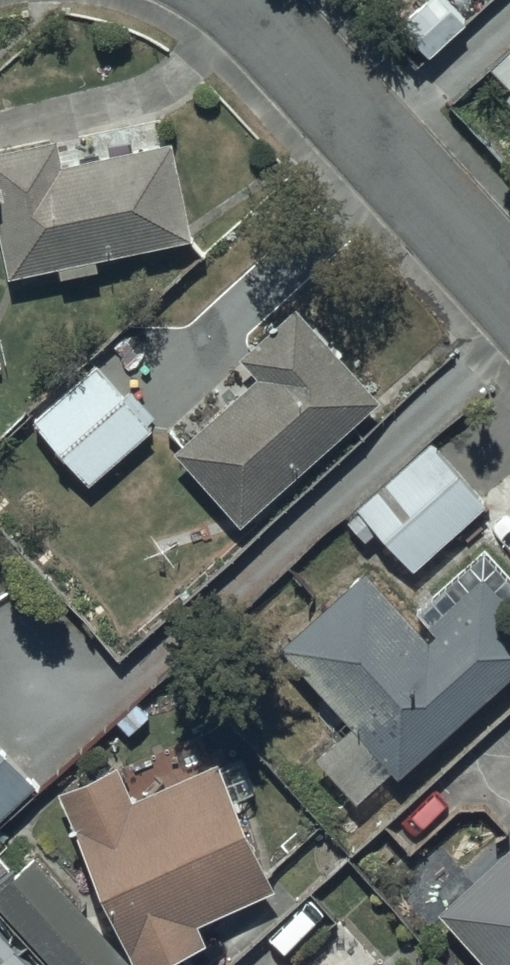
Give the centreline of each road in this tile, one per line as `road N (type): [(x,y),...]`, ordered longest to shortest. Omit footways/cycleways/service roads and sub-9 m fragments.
road 1 (residential): [(243,0),(509,286)]

